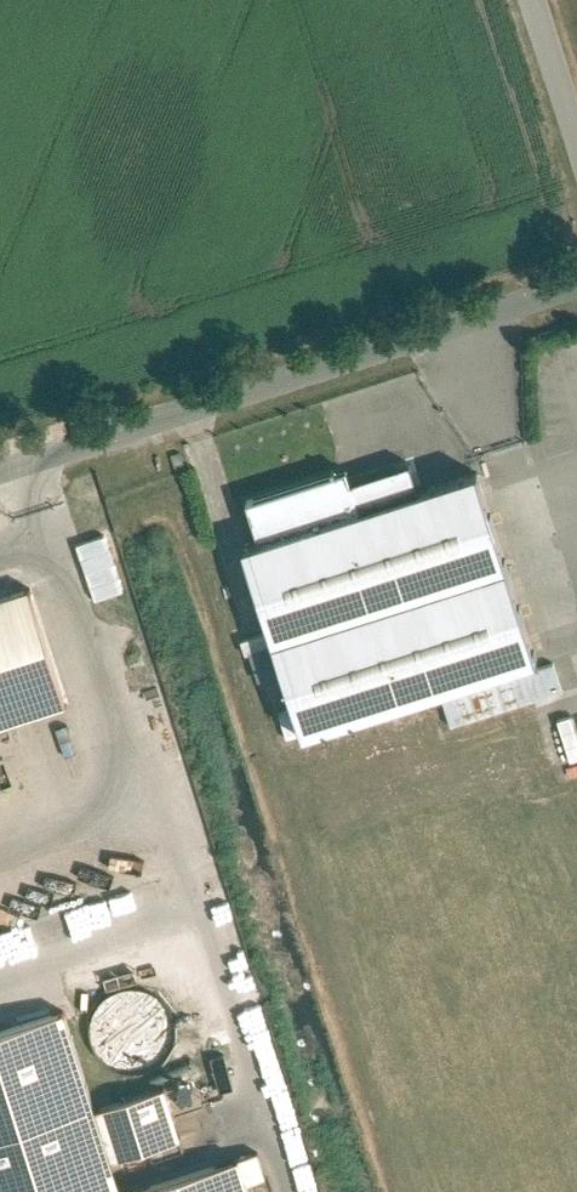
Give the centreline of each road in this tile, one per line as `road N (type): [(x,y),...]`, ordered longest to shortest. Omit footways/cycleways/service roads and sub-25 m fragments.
road 1 (residential): [(576,286),(0,468)]
road 2 (residential): [(527,0),(576,147)]

